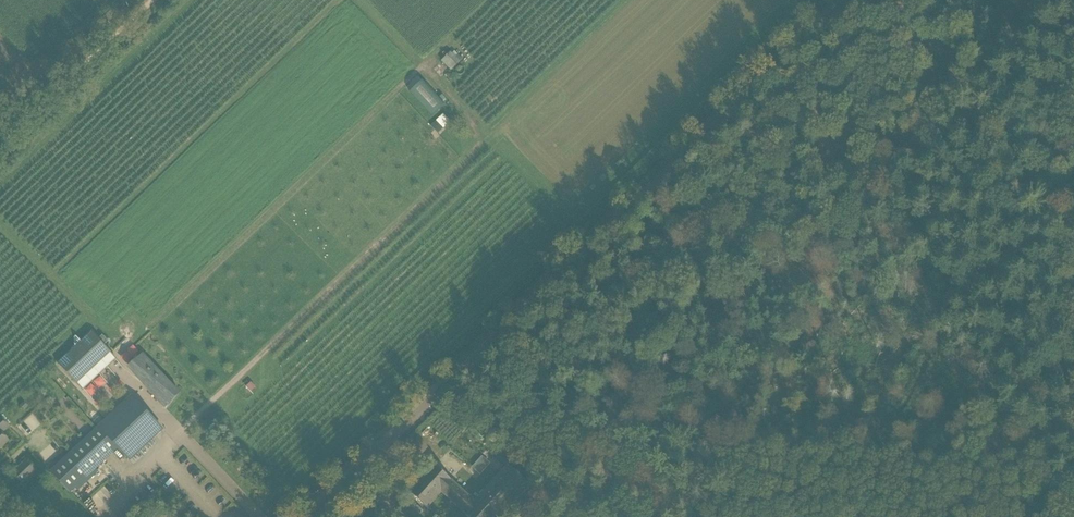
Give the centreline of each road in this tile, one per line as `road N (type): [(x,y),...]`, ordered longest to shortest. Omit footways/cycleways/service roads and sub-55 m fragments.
road 1 (unclassified): [(848,0),(352,476)]
road 2 (track): [(181,434),(470,156),(476,139),(476,126),(355,0)]
road 3 (track): [(150,0),(0,143)]

